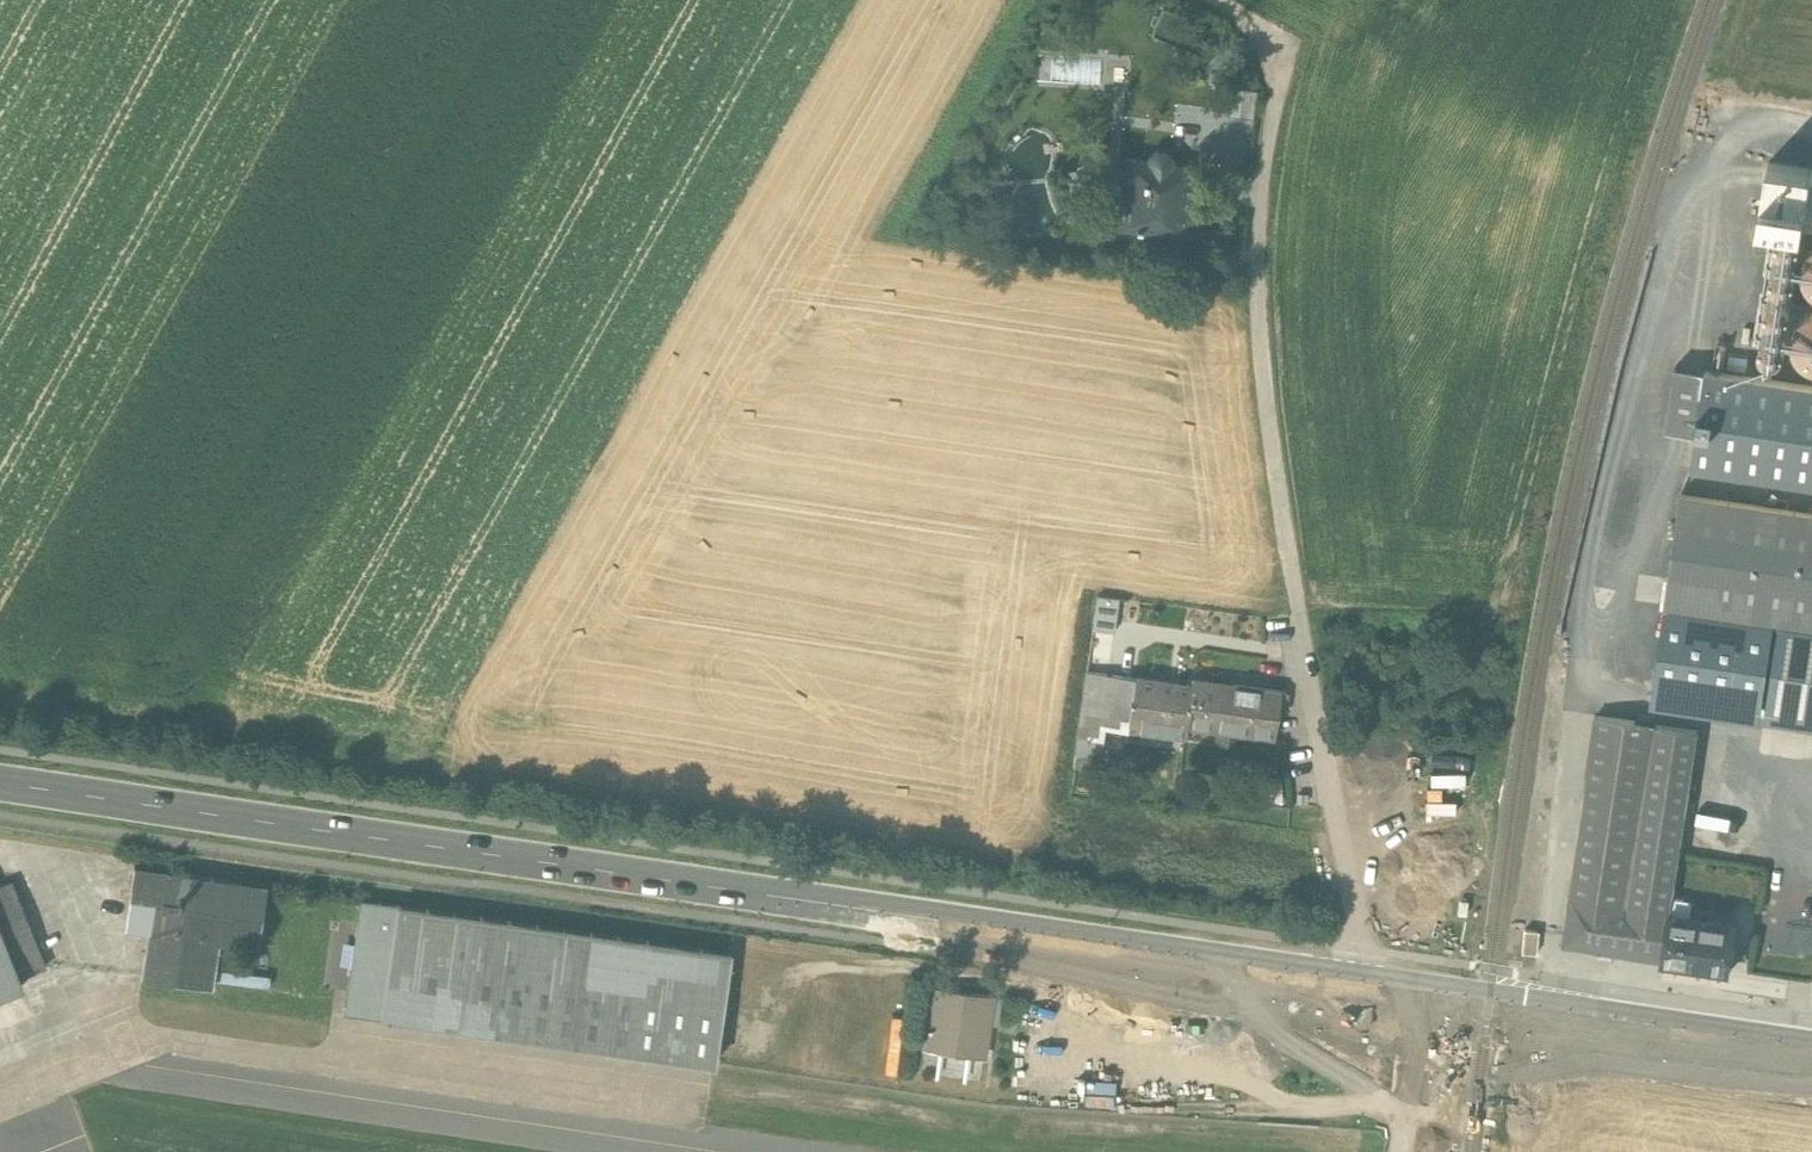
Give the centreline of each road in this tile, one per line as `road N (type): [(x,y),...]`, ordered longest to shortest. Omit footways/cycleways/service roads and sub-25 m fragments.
road 1 (secondary): [(1811,1049),(0,783)]

